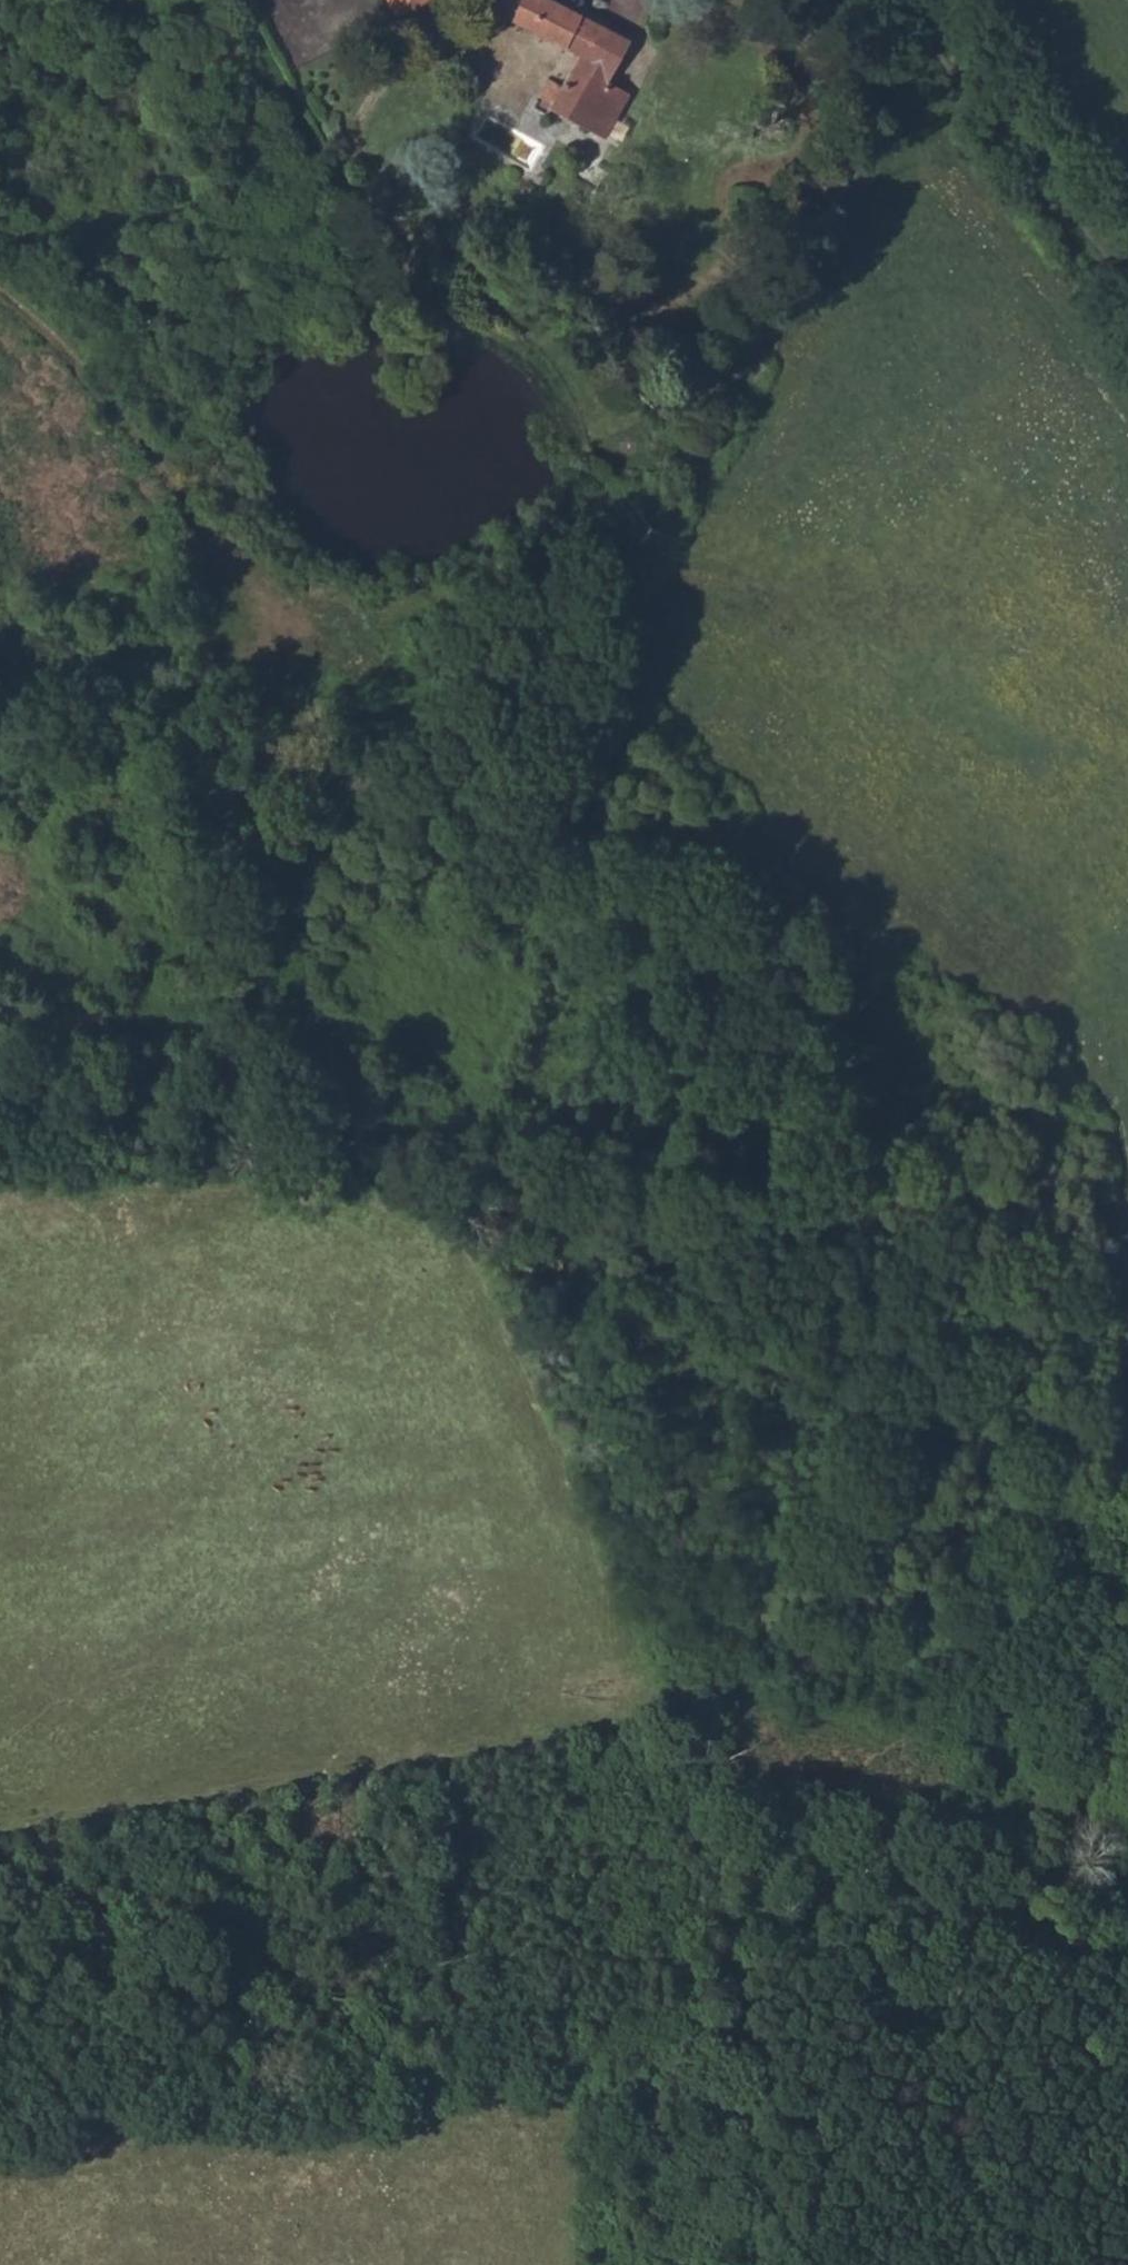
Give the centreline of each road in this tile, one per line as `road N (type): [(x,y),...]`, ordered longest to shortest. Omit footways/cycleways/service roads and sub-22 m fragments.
road 1 (unclassified): [(894,0),(1127,271)]

